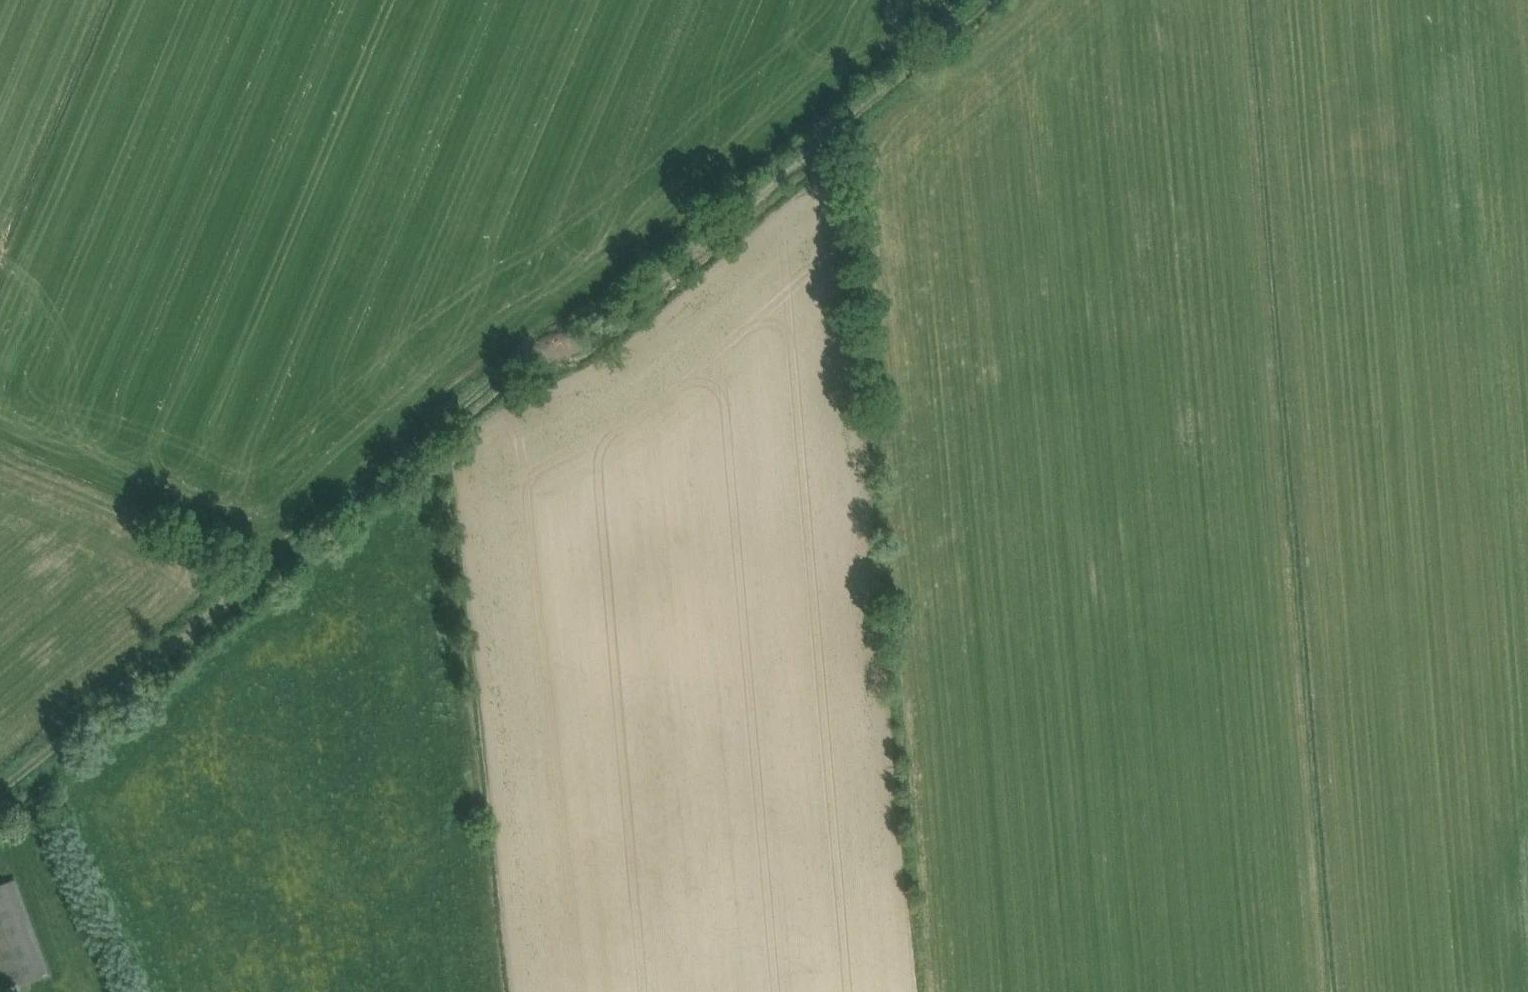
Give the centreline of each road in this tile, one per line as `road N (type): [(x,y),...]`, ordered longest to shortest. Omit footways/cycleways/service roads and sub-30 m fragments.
road 1 (track): [(0,794),(504,375),(600,333),(994,0)]

